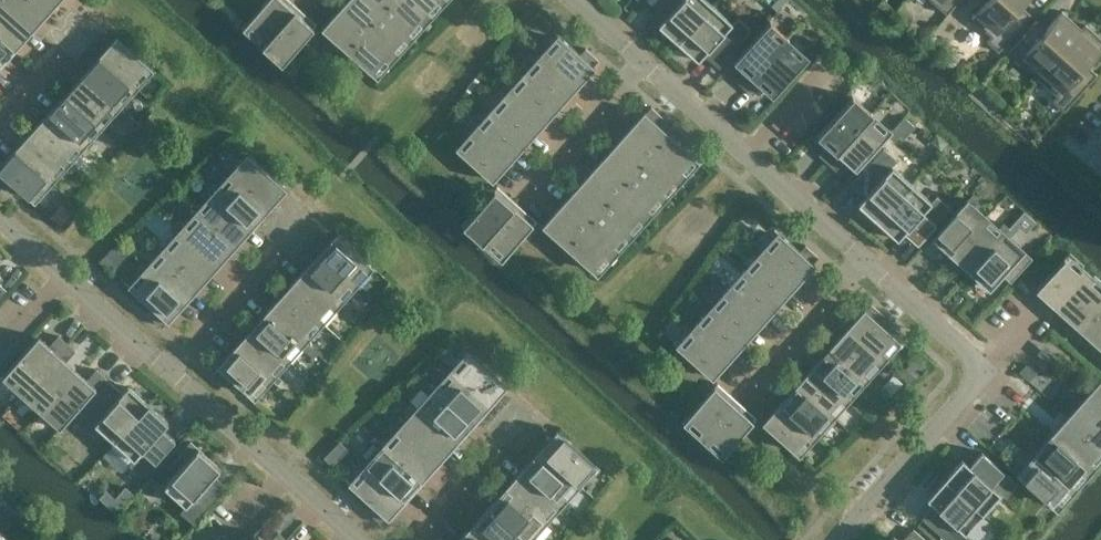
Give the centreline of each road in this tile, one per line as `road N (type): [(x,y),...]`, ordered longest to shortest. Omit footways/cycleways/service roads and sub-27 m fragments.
road 1 (residential): [(842,539),(978,388),(978,368),(865,262)]
road 2 (residential): [(865,262),(639,64)]
road 3 (residential): [(358,539),(162,363)]
road 4 (residential): [(162,363),(0,221)]
road 5 (residential): [(741,397),(865,262)]
road 6 (residential): [(521,200),(639,64)]
road 7 (residential): [(162,363),(277,245)]
road 8 (residential): [(411,539),(497,446)]

